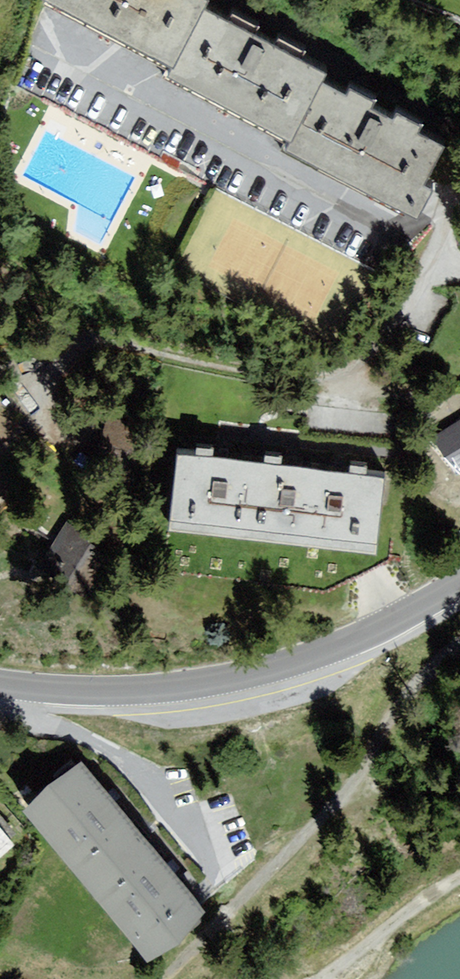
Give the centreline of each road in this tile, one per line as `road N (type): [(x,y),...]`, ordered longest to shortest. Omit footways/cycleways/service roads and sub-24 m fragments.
road 1 (tertiary): [(0,683),(82,692),(228,680),(327,652),(459,583)]
road 2 (track): [(459,639),(413,689),(352,782),(157,978)]
road 3 (track): [(334,978),(459,877)]

